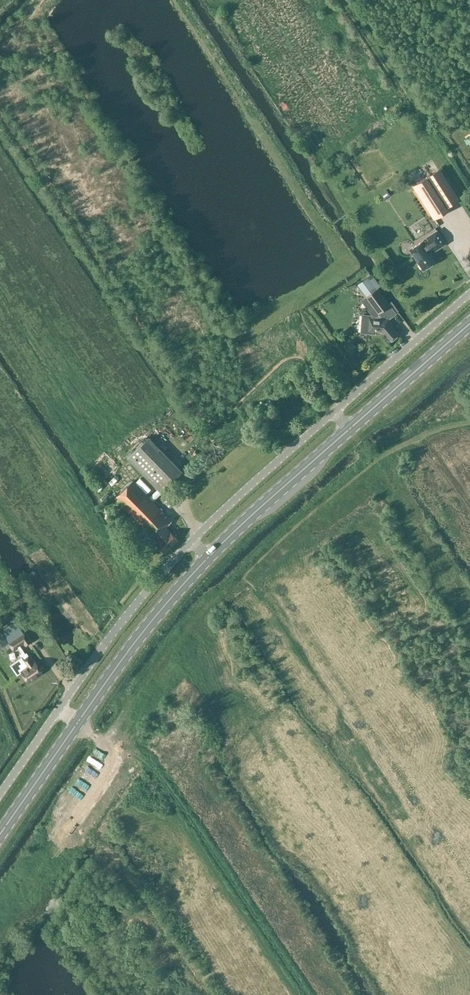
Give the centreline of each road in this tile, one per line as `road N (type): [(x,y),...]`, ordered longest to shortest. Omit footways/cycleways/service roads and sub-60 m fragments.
road 1 (primary): [(0,834),(118,664),(199,567),(469,324)]
road 2 (unclassified): [(0,794),(108,639),(185,548),(469,293)]

